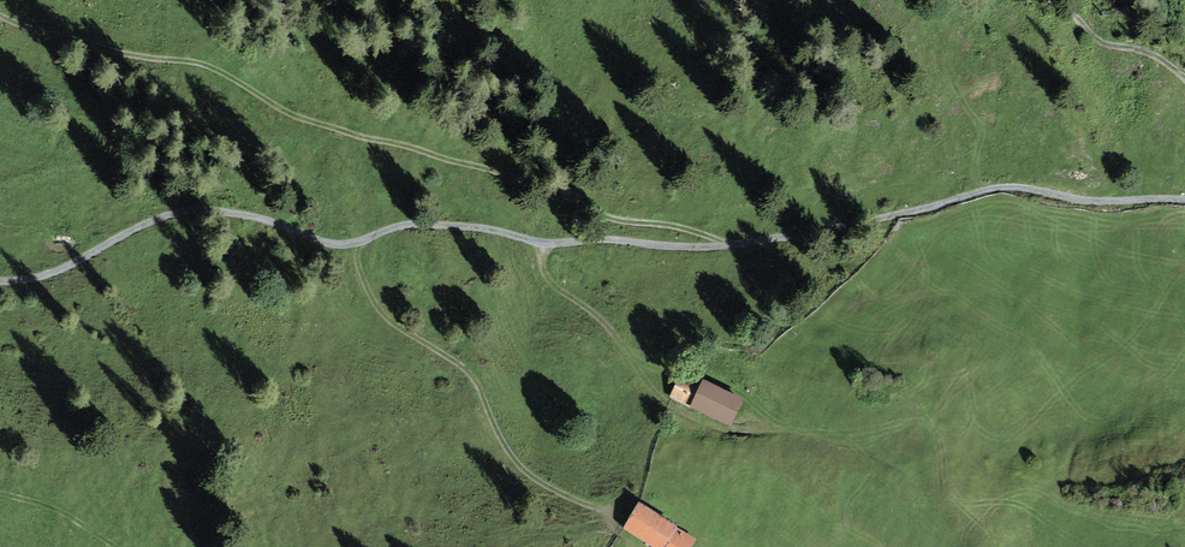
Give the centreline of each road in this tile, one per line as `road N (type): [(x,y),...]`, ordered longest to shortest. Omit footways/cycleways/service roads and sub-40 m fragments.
road 1 (track): [(0,283),(66,267),(135,228),(188,211),(245,216),(328,243),(351,244),(411,223),(549,241),(718,247),(1007,186),(1081,200),(1184,201)]
road 2 (track): [(732,245),(681,227),(614,219),(496,170),(294,116),(196,63),(150,59),(0,15)]
road 3 (track): [(608,507),(511,460),(473,376),(385,316),(351,244)]
road 4 (track): [(659,396),(598,317),(550,279),(549,241)]
road 5 (track): [(1184,80),(1149,51),(1098,41),(1050,0)]
road 6 (track): [(115,546),(55,511),(0,502)]

